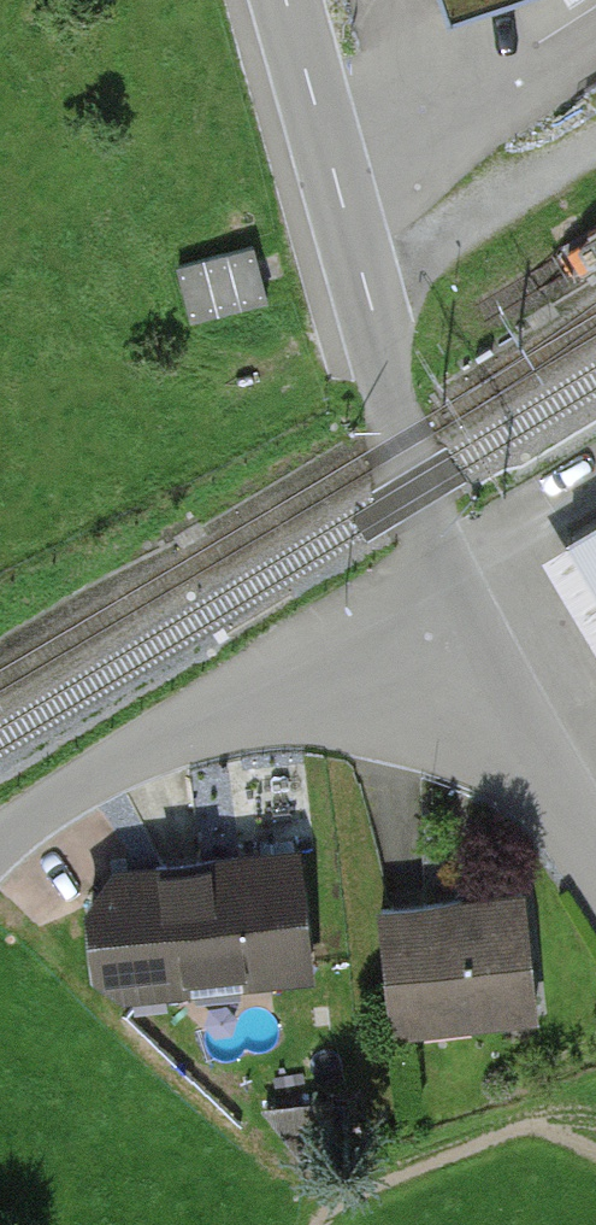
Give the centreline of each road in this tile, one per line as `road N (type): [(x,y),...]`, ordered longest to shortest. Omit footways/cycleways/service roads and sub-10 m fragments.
road 1 (residential): [(446,562),(405,440),(287,0)]
road 2 (residential): [(446,562),(0,842)]
road 3 (residential): [(595,844),(446,562)]
road 4 (track): [(366,290),(595,144)]

